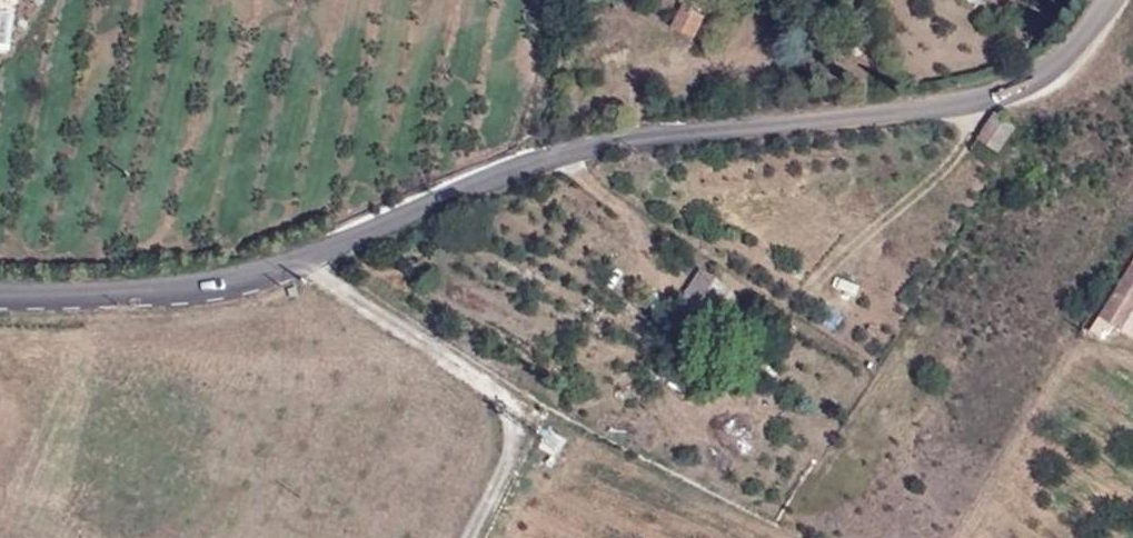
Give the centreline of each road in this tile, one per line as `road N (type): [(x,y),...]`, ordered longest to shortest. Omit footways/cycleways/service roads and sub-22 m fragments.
road 1 (residential): [(1121,0),(1094,42),(1014,97),(626,139),(309,263),(0,281)]
road 2 (track): [(309,263),(489,386),(516,453),(468,537)]

